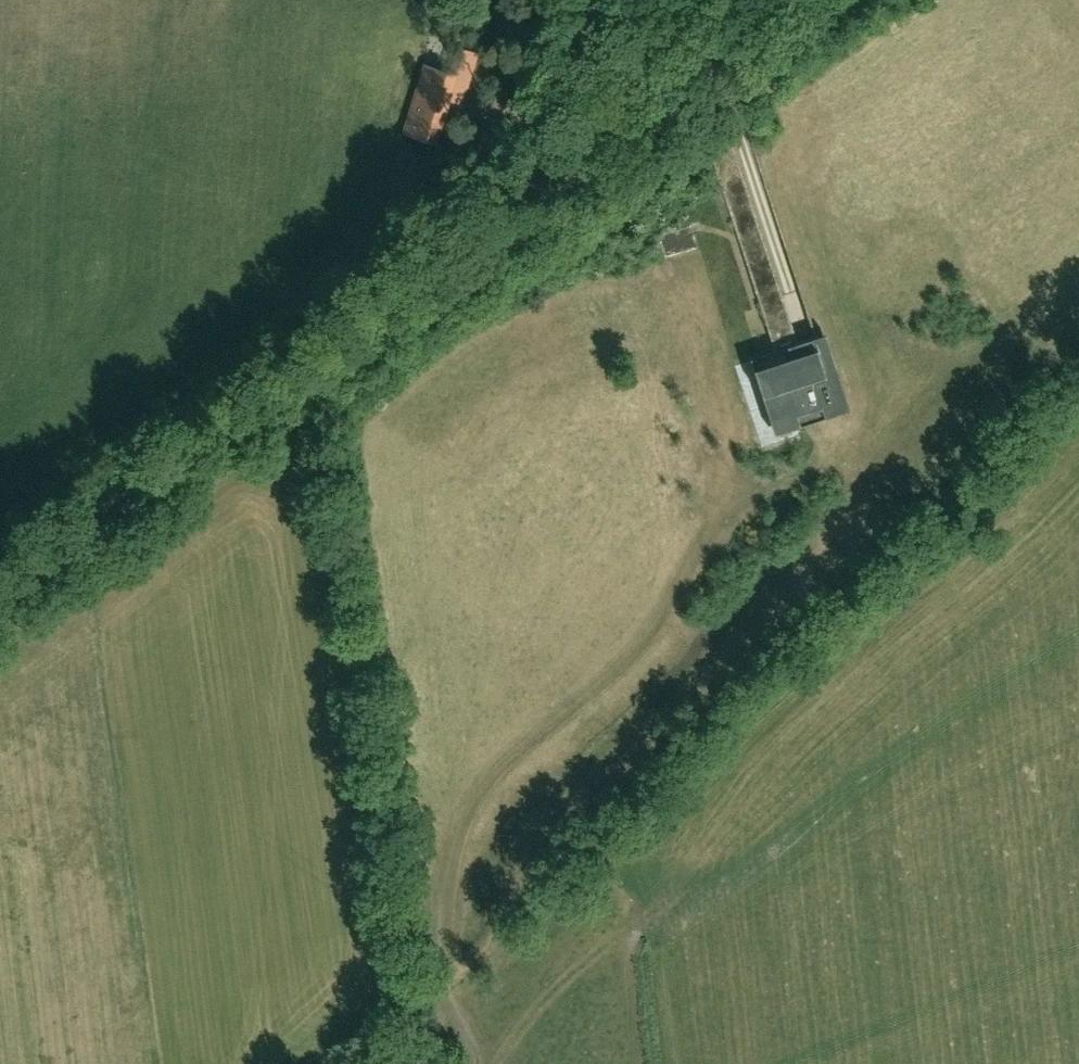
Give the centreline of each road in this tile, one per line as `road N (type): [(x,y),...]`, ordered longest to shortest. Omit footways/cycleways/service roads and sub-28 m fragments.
road 1 (track): [(0,596),(831,0)]

